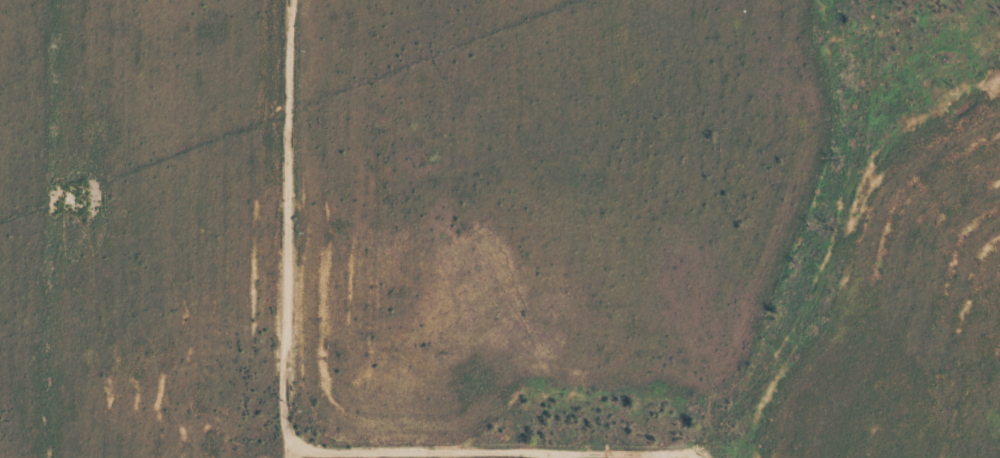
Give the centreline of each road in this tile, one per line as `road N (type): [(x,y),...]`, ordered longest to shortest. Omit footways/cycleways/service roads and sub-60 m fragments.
road 1 (residential): [(900,0),(884,221),(869,231),(864,282),(773,419),(726,457)]
road 2 (residential): [(287,457),(290,0)]

